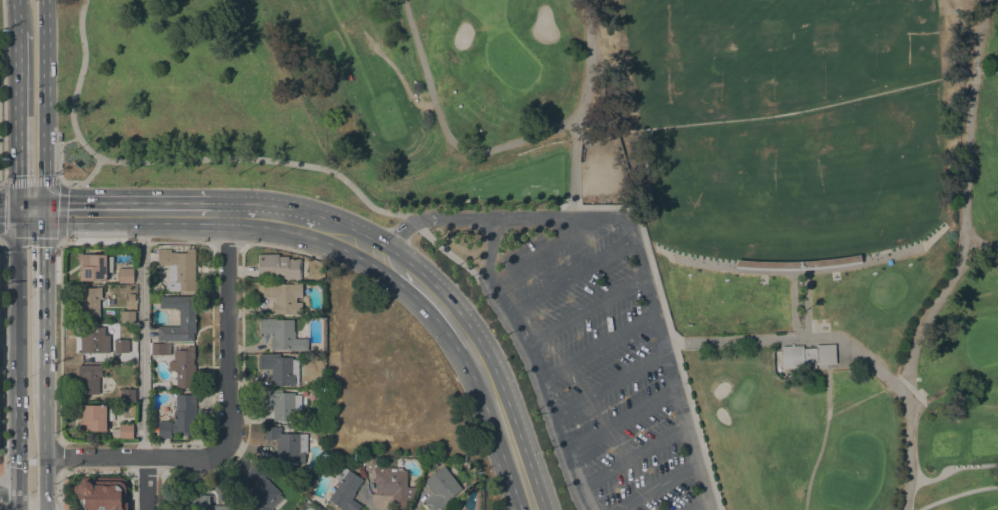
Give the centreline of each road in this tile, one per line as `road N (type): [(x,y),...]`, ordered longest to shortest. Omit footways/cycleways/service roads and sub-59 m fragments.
road 1 (residential): [(223,447),(228,213)]
road 2 (primary): [(45,211),(42,0)]
road 3 (primary): [(45,403),(45,211)]
road 4 (primary): [(17,211),(17,403)]
road 5 (residential): [(223,447),(209,456),(44,457)]
road 6 (primary): [(15,31),(17,211)]
road 7 (primary): [(533,509),(470,345)]
road 8 (primary): [(212,213),(45,211)]

